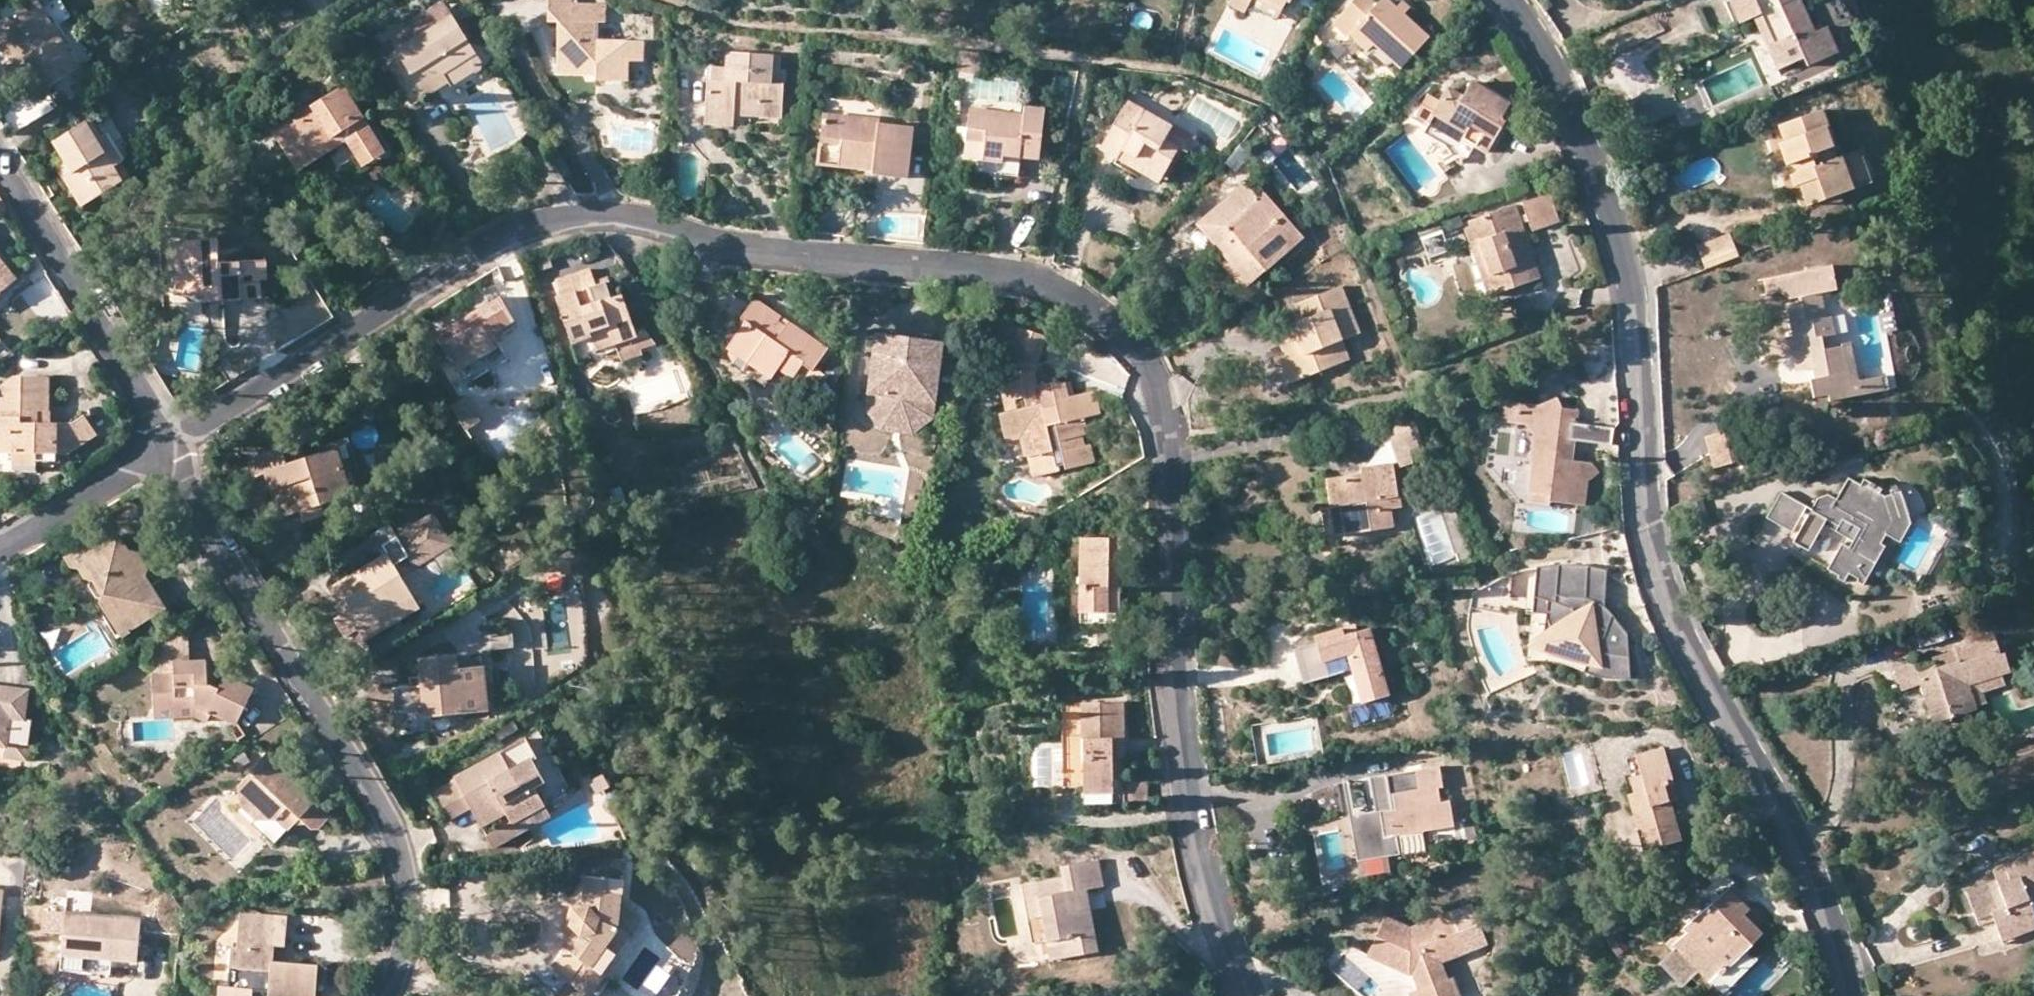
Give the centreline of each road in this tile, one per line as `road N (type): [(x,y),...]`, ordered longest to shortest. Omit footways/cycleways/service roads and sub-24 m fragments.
road 1 (residential): [(169,443),(287,379),(517,232),(592,216),(643,218),(730,252),(1004,281),(1089,309),(1132,343),(1155,384),(1170,468),(1172,646),(1185,775),(1214,905),(1244,995)]
road 2 (residential): [(1851,995),(1809,852),(1744,752),(1669,598),(1652,537),(1633,297),(1616,225),(1563,81),(1508,0)]
road 3 (residential): [(388,995),(405,925),(395,836),(169,443)]
road 4 (residential): [(169,443),(91,300),(0,160)]
road 5 (residential): [(169,443),(0,546)]

